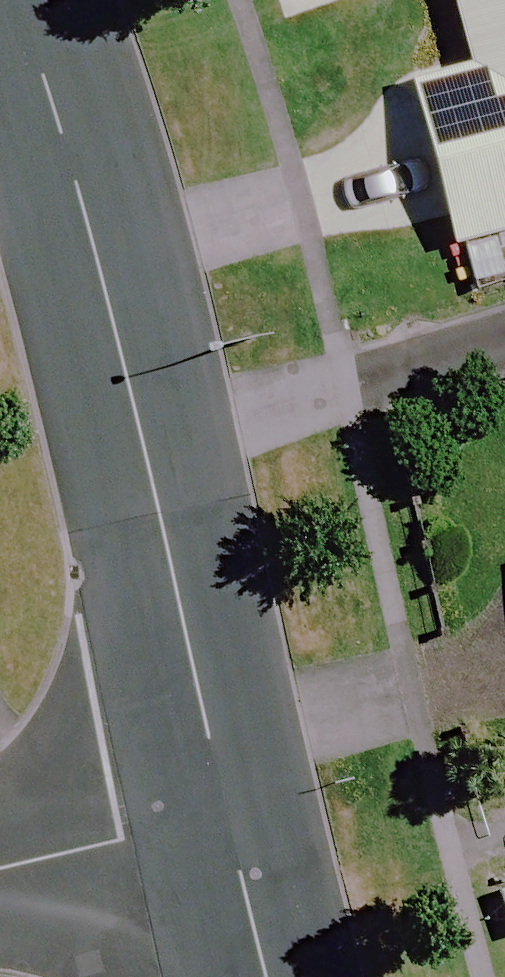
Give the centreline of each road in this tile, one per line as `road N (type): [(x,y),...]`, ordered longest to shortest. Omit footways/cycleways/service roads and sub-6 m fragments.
road 1 (tertiary): [(0,3),(130,427)]
road 2 (residential): [(130,427),(504,320)]
road 3 (tertiary): [(130,427),(215,800)]
road 4 (residential): [(215,800),(0,849)]
road 5 (tertiary): [(215,800),(271,976)]

